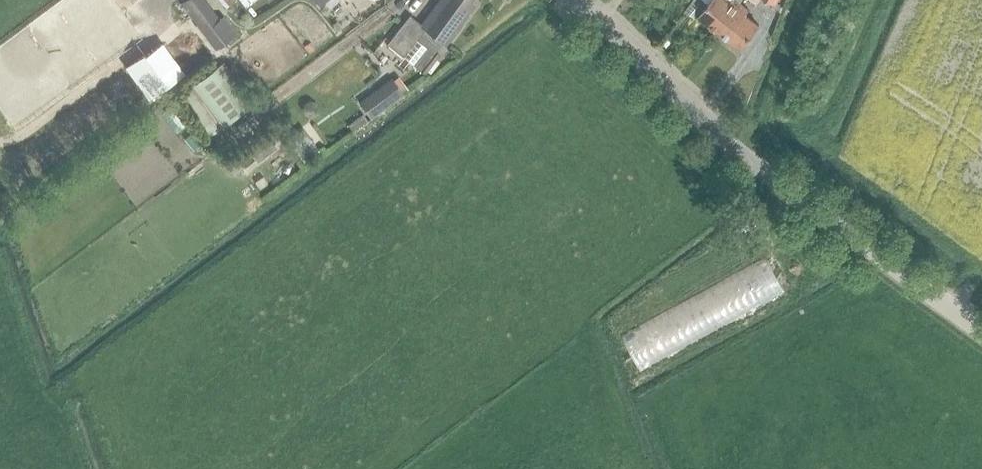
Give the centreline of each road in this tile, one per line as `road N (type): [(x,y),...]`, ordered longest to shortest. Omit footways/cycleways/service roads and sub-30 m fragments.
road 1 (tertiary): [(981,334),(740,155),(571,0)]

